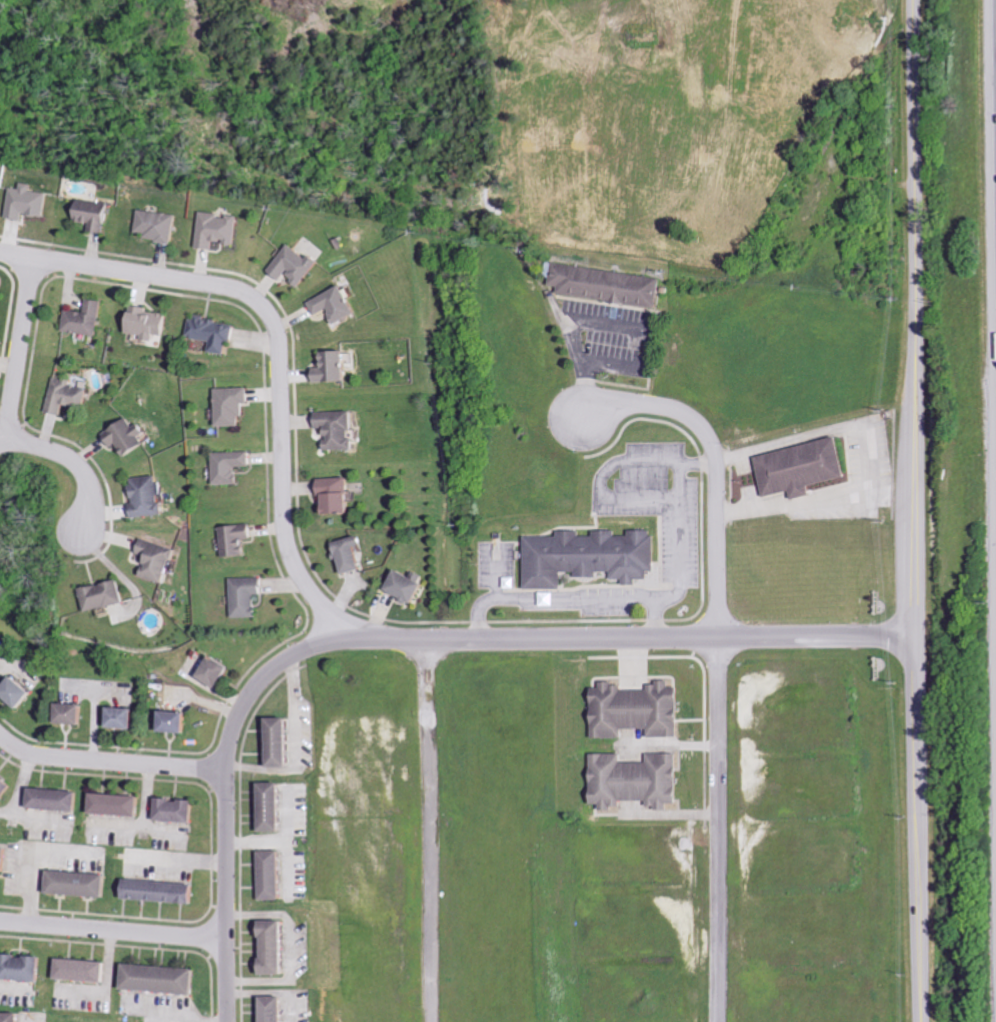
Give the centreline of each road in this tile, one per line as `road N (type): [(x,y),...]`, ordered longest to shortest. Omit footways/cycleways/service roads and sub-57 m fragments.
road 1 (residential): [(920,636),(414,642),(371,633),(329,608),(297,563),(284,505),(279,347),(259,307),(217,286),(0,252)]
road 2 (residential): [(924,1021),(914,0)]
road 3 (residential): [(414,642),(310,651),(275,670),(240,712),(226,748),(228,1021)]
road 4 (residential): [(723,1021),(717,639)]
road 5 (residential): [(428,642),(430,1021)]
road 6 (residential): [(717,639),(715,479),(700,430),(638,405),(579,420)]
road 7 (residential): [(226,748),(197,771),(41,757),(0,738)]
road 8 (residential): [(227,941),(0,923)]
road 9 (residential): [(27,256),(0,431)]
road 10 (residential): [(0,431),(58,451),(87,471),(85,533)]

